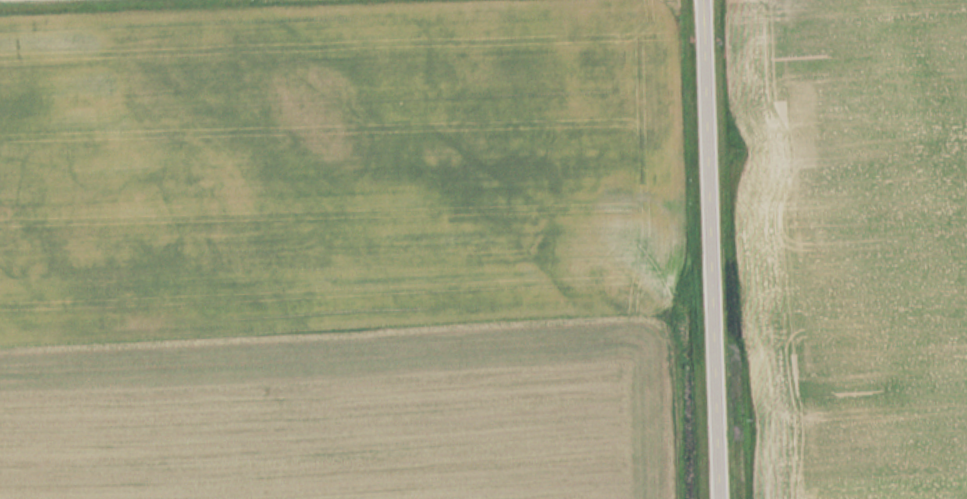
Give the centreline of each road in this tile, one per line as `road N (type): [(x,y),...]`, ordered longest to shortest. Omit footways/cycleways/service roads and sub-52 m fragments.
road 1 (tertiary): [(718,498),(699,0)]

